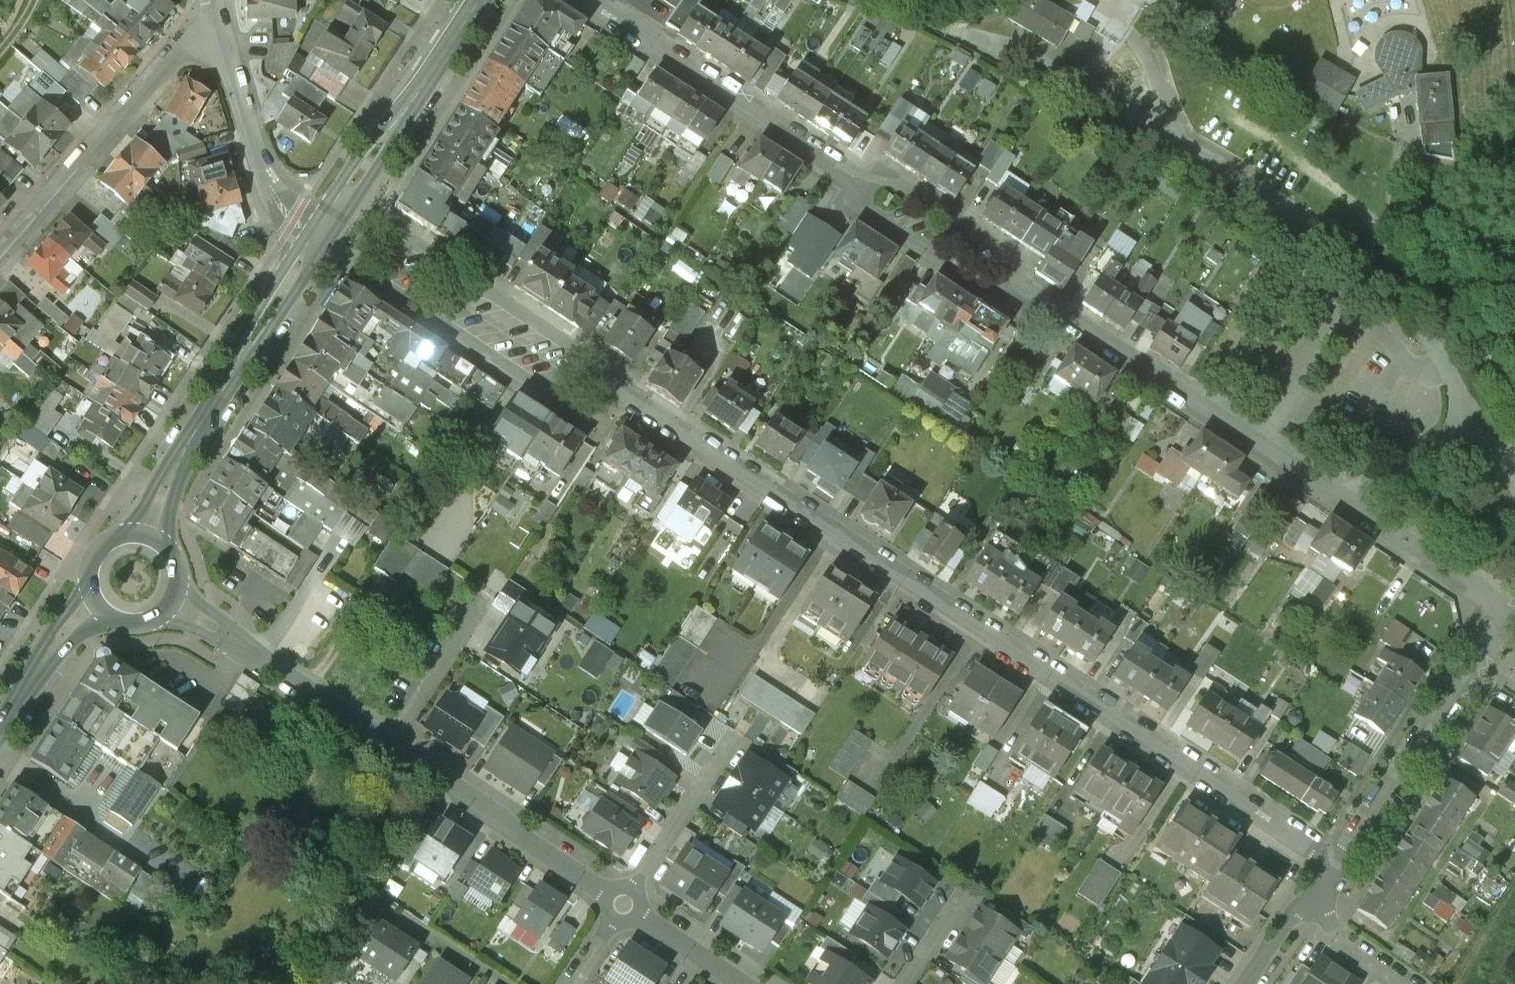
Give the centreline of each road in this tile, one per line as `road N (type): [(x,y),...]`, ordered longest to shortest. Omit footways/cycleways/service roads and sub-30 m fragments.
road 1 (residential): [(1333,858),(1194,761),(641,410)]
road 2 (residential): [(950,28),(1313,228),(1430,340),(1472,411)]
road 3 (residential): [(1361,487),(1017,282)]
road 4 (residential): [(317,242),(540,386),(609,412),(641,410)]
road 5 (residential): [(641,410),(610,369),(411,224),(348,190)]
road 6 (primary): [(317,242),(168,477),(148,533)]
road 7 (residential): [(0,242),(149,73),(217,13)]
road 8 (residential): [(849,175),(588,0)]
road 9 (residential): [(387,742),(604,890)]
road 10 (residential): [(317,242),(268,199),(217,13)]
road 11 (residential): [(174,604),(387,742)]
road 12 (residential): [(1333,858),(1408,769),(1477,657)]
road 13 (residential): [(1477,657),(1500,616),(1500,599),(1361,487)]
road 14 (primary): [(480,0),(348,190)]
road 15 (residential): [(1017,282),(1004,249),(949,209),(889,177),(849,175)]
road 16 (residential): [(849,175),(877,219),(936,259),(990,286),(1017,282)]
road 17 (residential): [(633,887),(736,730)]
road 18 (residential): [(387,742),(488,590)]
road 19 (residential): [(1411,983),(1339,931),(1333,858)]
road 20 (primary): [(93,602),(0,730)]
road 21 (residential): [(1237,983),(1333,858)]
road 22 (residential): [(1361,487),(1472,411)]
road 23 (residential): [(636,914),(740,983)]

